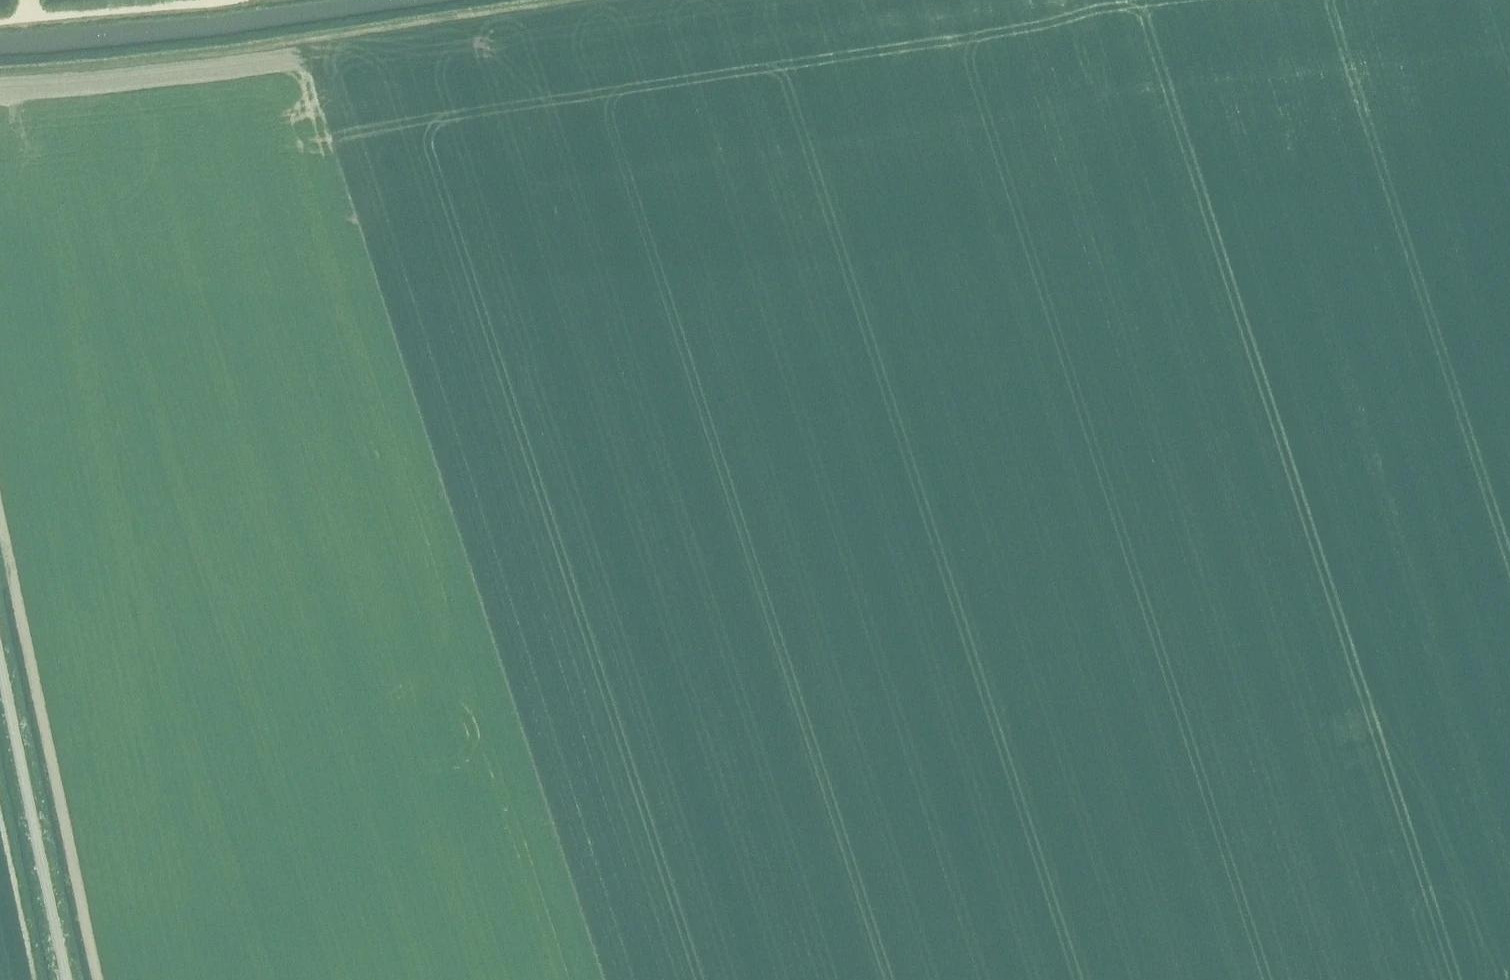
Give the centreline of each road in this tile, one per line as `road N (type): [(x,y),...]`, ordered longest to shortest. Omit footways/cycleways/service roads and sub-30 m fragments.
road 1 (unclassified): [(82,979),(0,619)]

